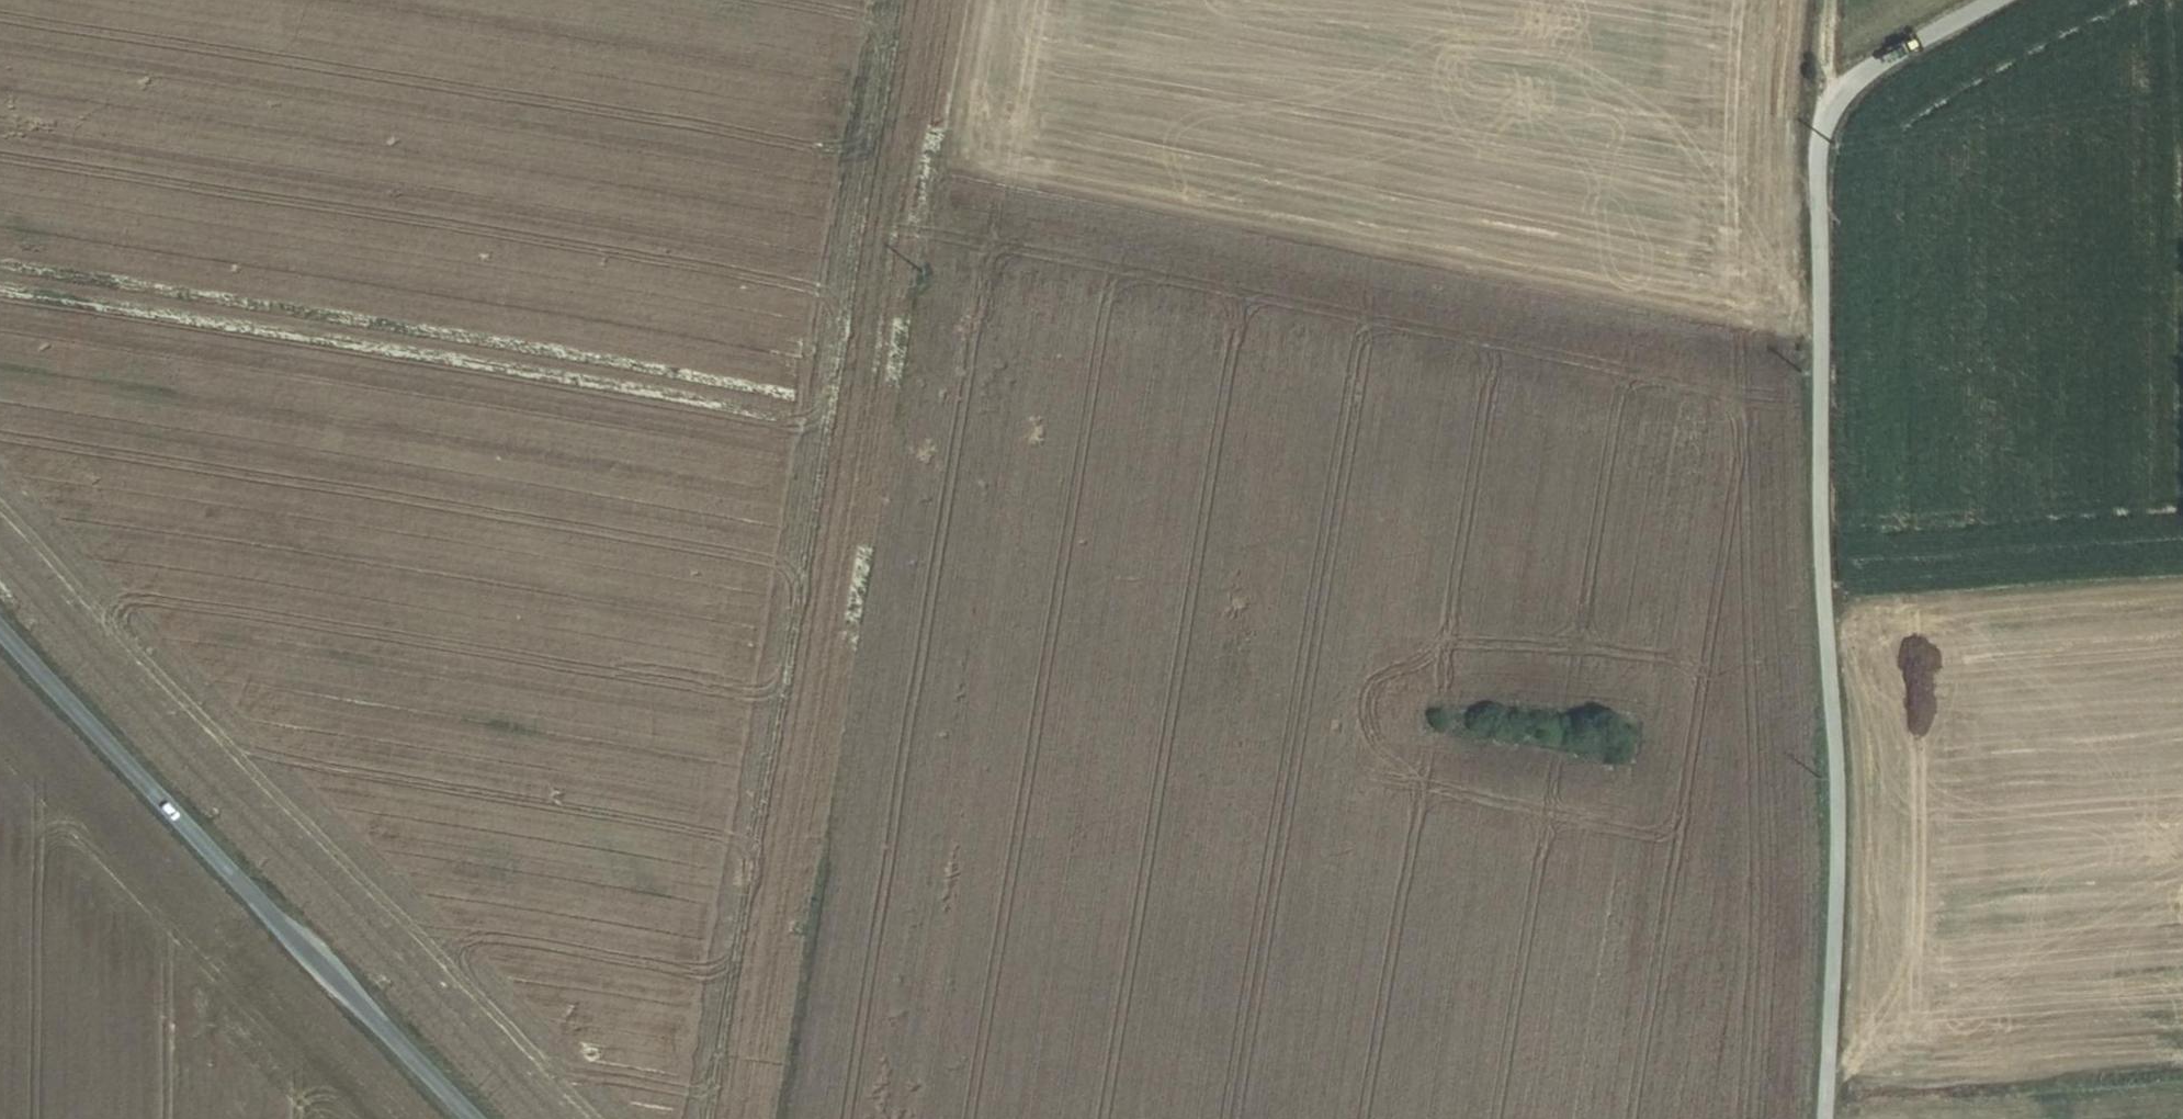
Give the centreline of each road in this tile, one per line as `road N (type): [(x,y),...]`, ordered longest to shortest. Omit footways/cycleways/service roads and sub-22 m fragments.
road 1 (unclassified): [(1992,0),(1852,76),(1818,129),(1821,508),(1839,847),(1826,1118)]
road 2 (tertiary): [(468,1118),(0,622)]

